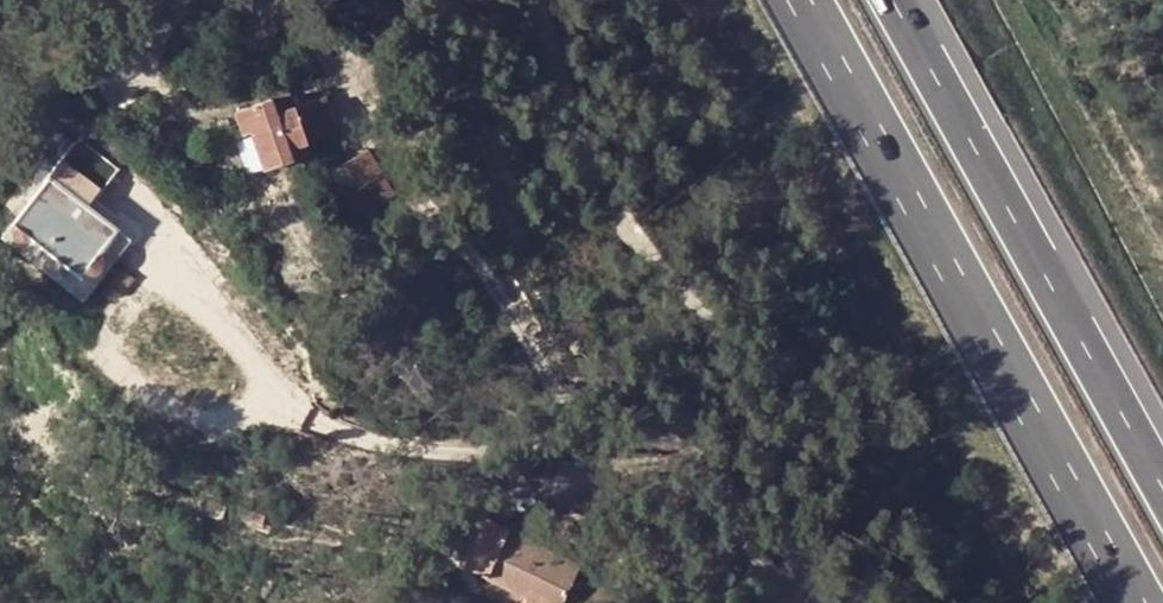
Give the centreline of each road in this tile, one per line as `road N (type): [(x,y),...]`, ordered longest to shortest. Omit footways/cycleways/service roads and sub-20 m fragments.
road 1 (motorway): [(799,0),(1133,602)]
road 2 (unclassified): [(819,602),(779,451),(752,390),(594,186),(527,0)]
road 3 (motorway): [(1162,470),(901,0)]

